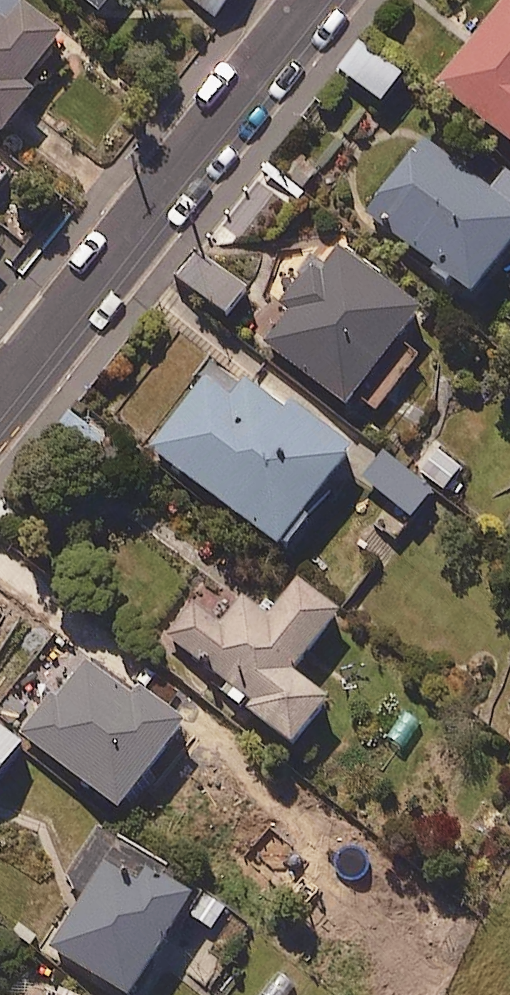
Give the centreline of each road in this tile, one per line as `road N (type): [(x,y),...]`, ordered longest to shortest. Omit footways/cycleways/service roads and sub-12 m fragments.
road 1 (residential): [(318,0),(0,399)]

